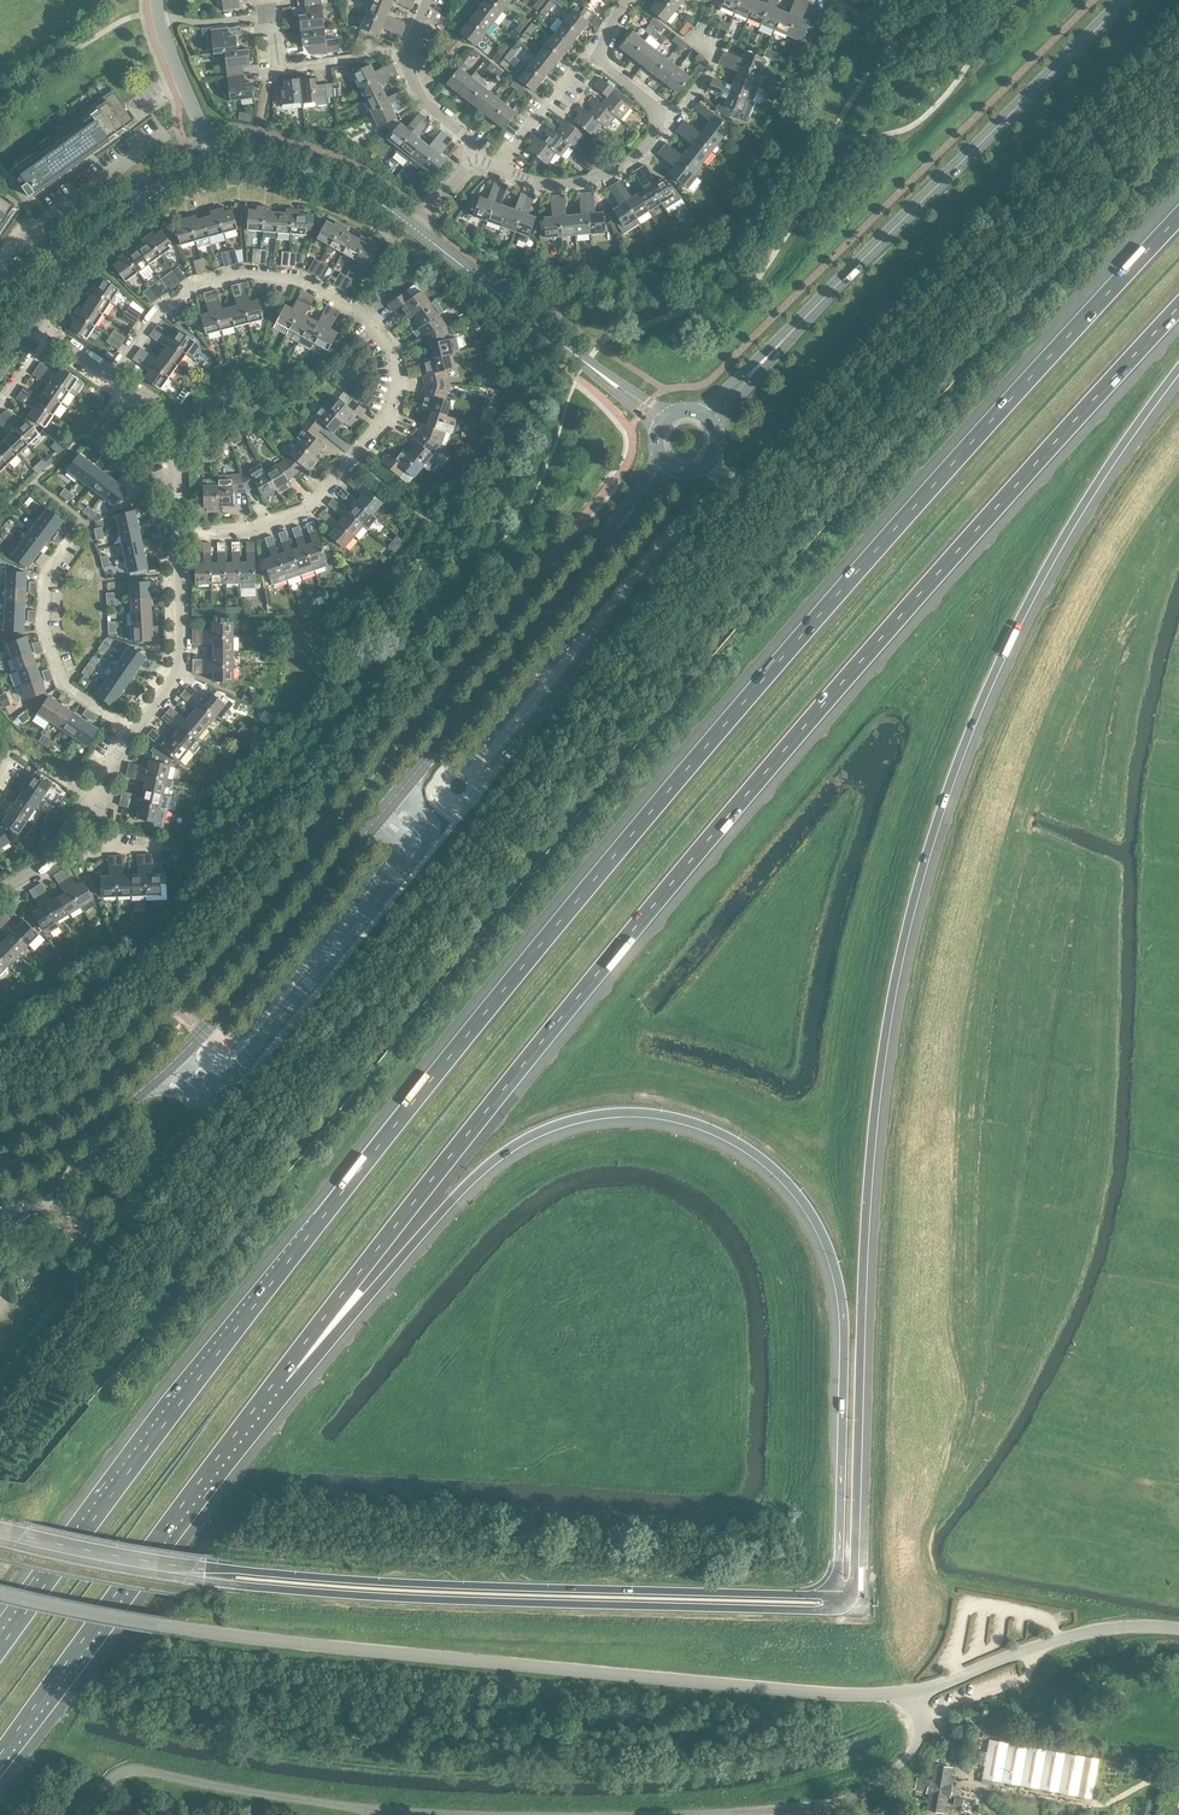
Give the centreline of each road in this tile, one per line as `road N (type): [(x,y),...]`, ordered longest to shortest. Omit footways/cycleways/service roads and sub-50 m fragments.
road 1 (motorway): [(1178,219),(685,770),(307,1235),(0,1647)]
road 2 (motorway): [(279,1377),(486,1109),(989,511),(1178,308)]
road 3 (motorway): [(838,1596),(854,1580),(879,1083),(929,848),(978,711),(1035,592),(1100,478),(1178,368)]
road 4 (motorway): [(279,1377),(478,1174),(524,1140),(609,1113),(712,1129),(793,1188),(835,1267),(844,1326),(838,1596)]
road 5 (tertiary): [(0,1593),(156,1624),(399,1656),(915,1694)]
road 6 (tertiary): [(0,1165),(86,1129),(198,1036),(624,518)]
road 7 (secondary): [(0,1543),(175,1577),(396,1599),(818,1610),(838,1596)]
road 8 (secondary): [(838,1596),(347,1581),(155,1563),(0,1531)]
road 9 (residential): [(176,530),(252,528),(305,509),(387,412),(391,349),(365,316),(304,283),(246,275),(195,287),(156,315),(112,379)]
road 10 (tertiary): [(761,361),(1124,0)]
road 11 (motorway): [(0,1754),(279,1377)]
road 12 (unclassified): [(80,1814),(116,1777),(140,1771),(371,1811),(448,1814)]
road 13 (tertiary): [(915,1694),(1079,1633),(1178,1629)]
road 14 (unclassified): [(734,1814),(827,1806),(884,1783),(907,1761),(919,1731),(915,1694)]
road 15 (tertiary): [(606,378),(414,228)]
road 16 (residential): [(133,732),(64,682),(44,627),(45,575),(70,539)]
road 17 (residential): [(133,732),(177,672),(176,530)]
road 18 (residential): [(494,166),(542,183),(589,180),(634,157),(657,120)]
road 19 (tertiary): [(71,264),(178,175),(215,159)]
road 20 (residential): [(176,530),(170,446),(150,404),(112,379)]
road 21 (tertiary): [(414,228),(344,185),(258,162)]
road 22 (unclassified): [(30,230),(165,133)]
road 23 (residential): [(657,120),(650,103),(596,59),(626,0)]
road 24 (unclassified): [(215,159),(158,19)]
road 25 (residential): [(494,166),(579,64)]
road 26 (residential): [(280,70),(407,54)]
road 27 (residential): [(473,156),(468,137),(420,96),(407,54)]
road 28 (track): [(56,1144),(74,1165),(61,1191),(0,1219)]
road 29 (residential): [(657,120),(680,108),(709,64),(714,51),(688,37)]
road 30 (residential): [(66,834),(133,732)]

